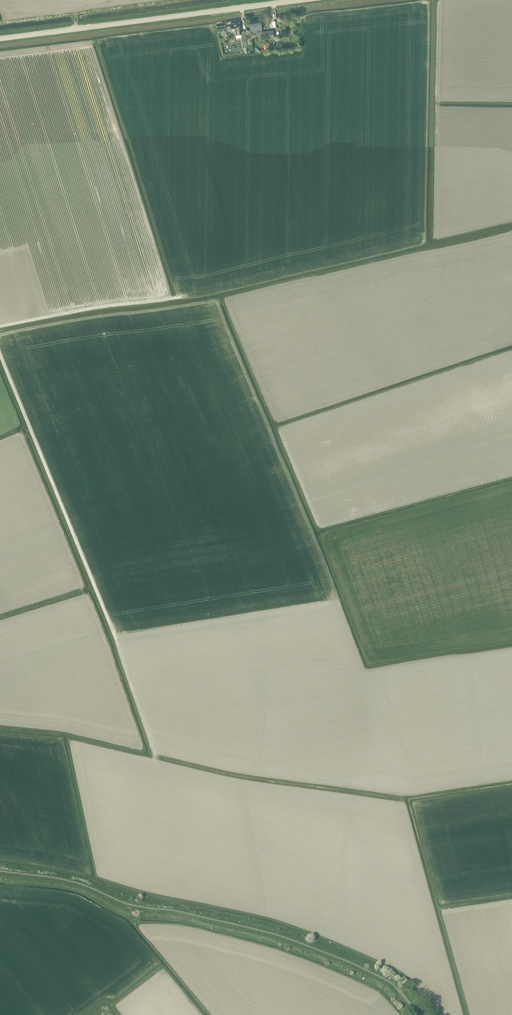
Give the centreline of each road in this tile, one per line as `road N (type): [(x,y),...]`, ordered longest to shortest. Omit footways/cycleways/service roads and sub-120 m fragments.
road 1 (tertiary): [(0,39),(304,0)]

